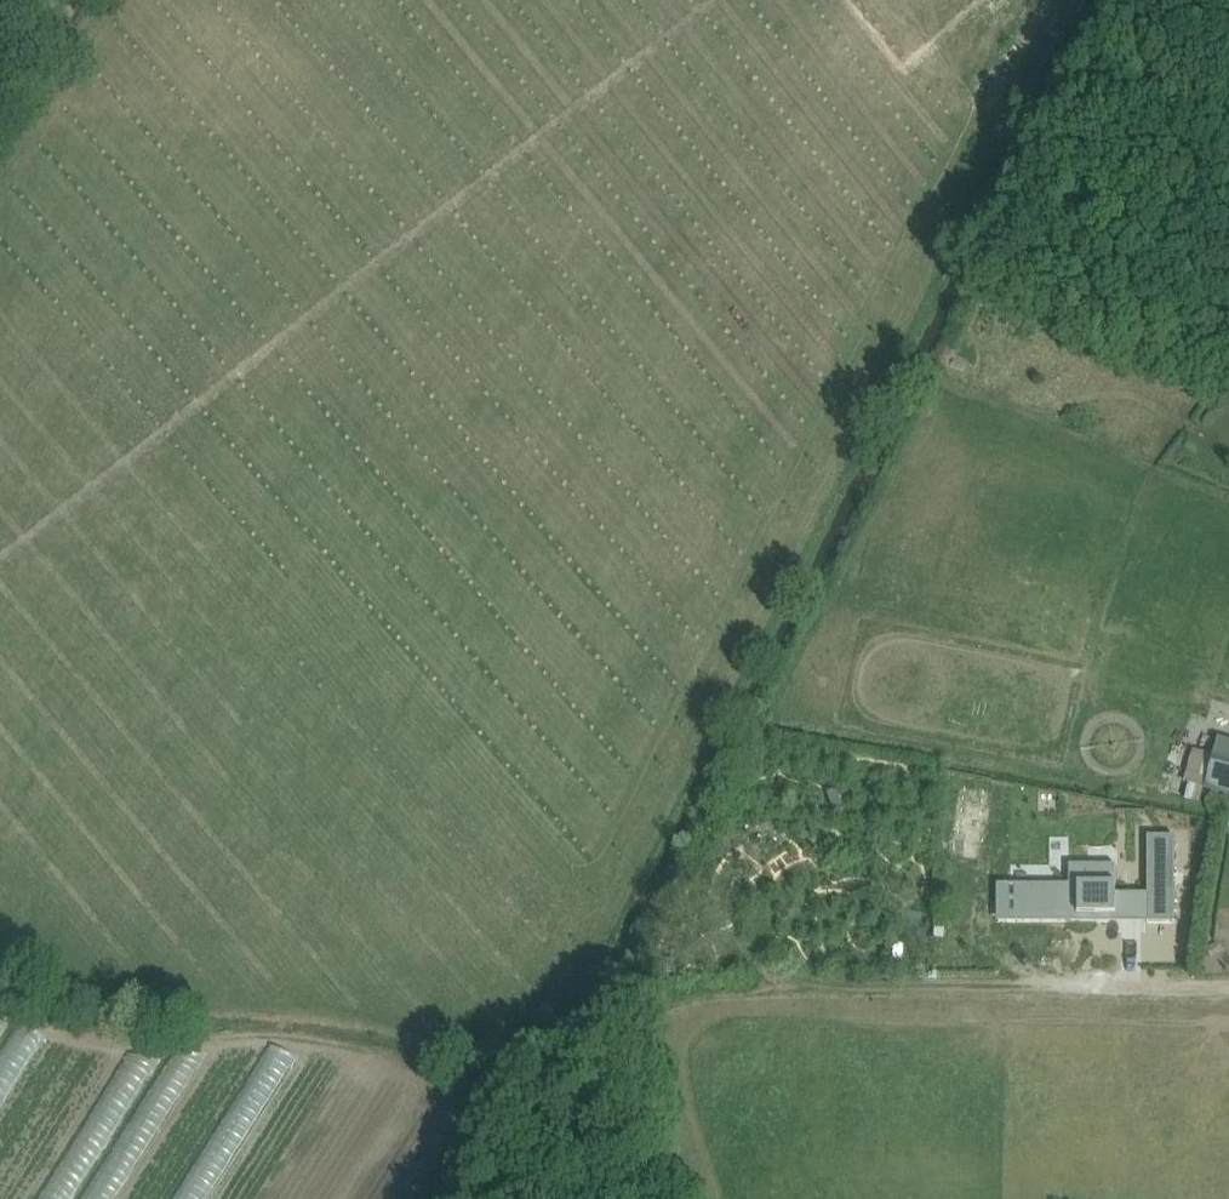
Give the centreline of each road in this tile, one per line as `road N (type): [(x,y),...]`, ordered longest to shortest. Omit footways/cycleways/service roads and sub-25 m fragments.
road 1 (track): [(0,997),(129,1053),(314,1046),(401,1071),(442,1091),(454,1107),(418,1198)]

